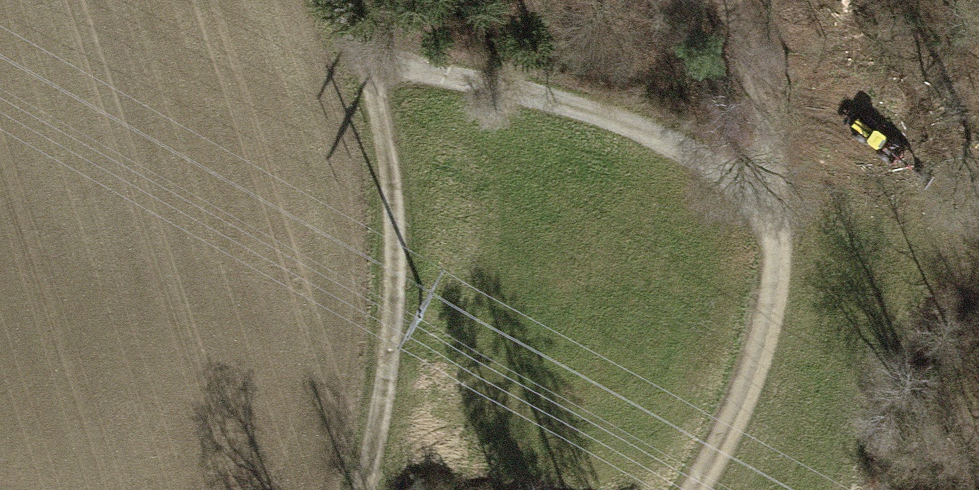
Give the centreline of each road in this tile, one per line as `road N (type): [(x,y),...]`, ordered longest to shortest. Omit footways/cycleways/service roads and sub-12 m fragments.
road 1 (track): [(697,489),(756,390),(783,287),(766,198),(769,100),(719,0)]
road 2 (track): [(766,198),(578,108),(374,65),(342,0)]
road 3 (track): [(372,489),(401,280),(374,65)]

